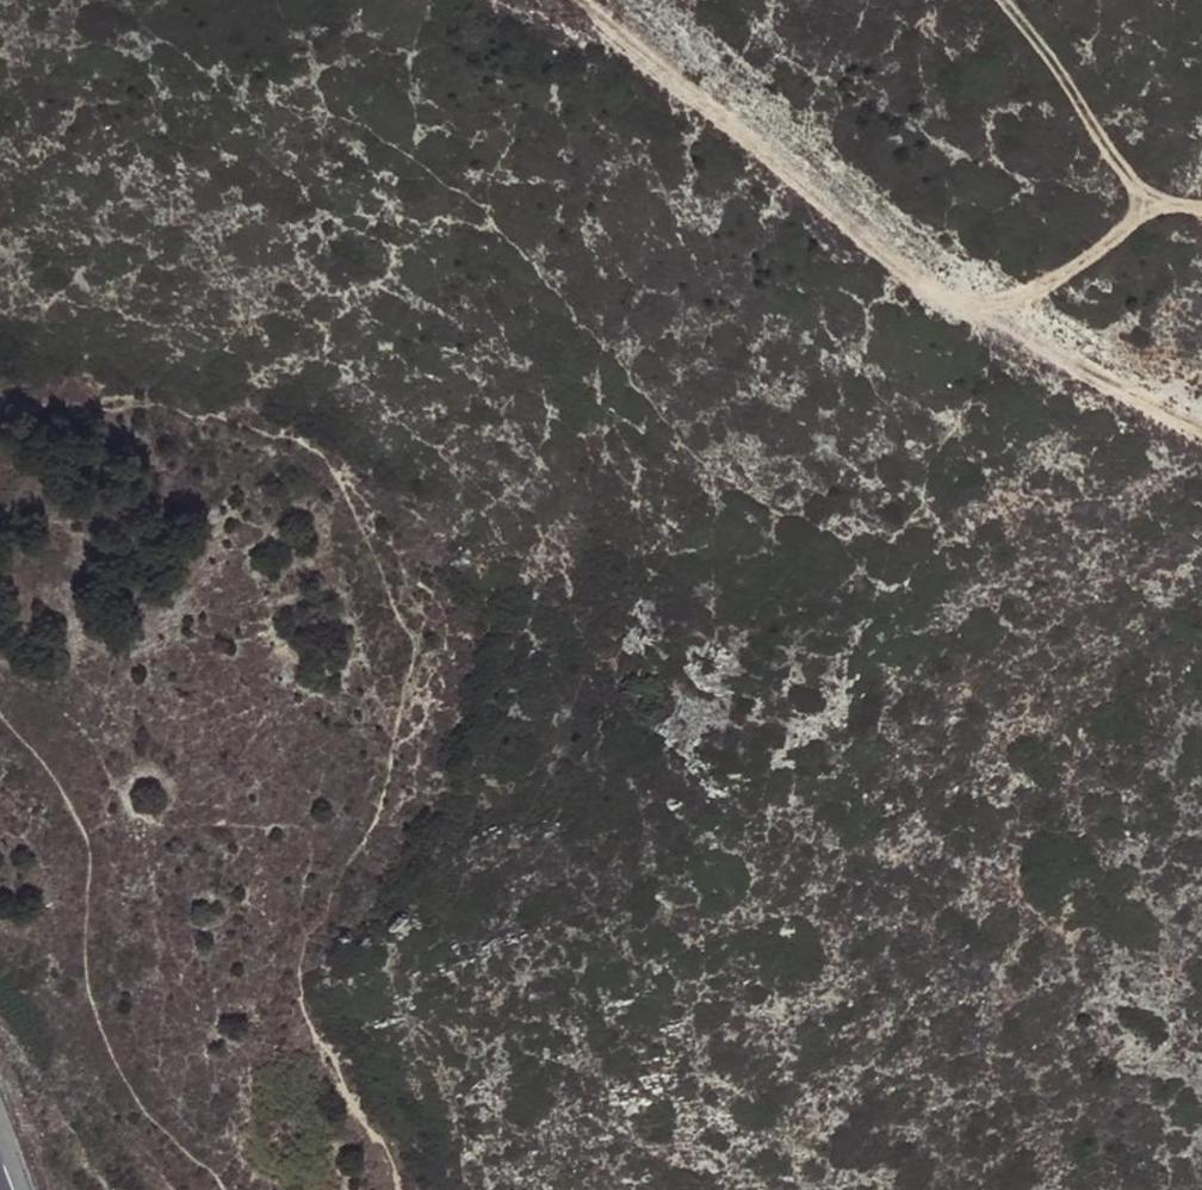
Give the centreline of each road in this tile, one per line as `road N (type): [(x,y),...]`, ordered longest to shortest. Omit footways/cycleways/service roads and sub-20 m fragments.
road 1 (track): [(1201,205),(1152,208),(1090,260),(1035,289),(980,303),(581,0)]
road 2 (track): [(209,1189),(124,1081),(83,942),(92,831),(0,729)]

